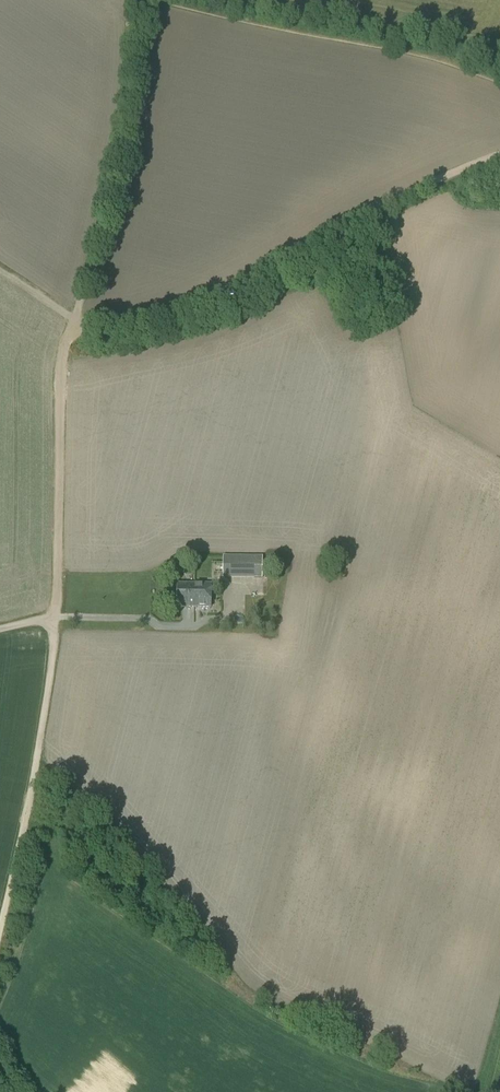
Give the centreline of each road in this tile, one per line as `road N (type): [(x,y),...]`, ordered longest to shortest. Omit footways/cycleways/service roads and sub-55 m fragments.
road 1 (track): [(0,916),(47,698),(63,362),(134,69),(131,0)]
road 2 (track): [(0,270),(93,329),(171,315),(376,207),(499,156)]
road 3 (track): [(499,80),(427,57),(141,0)]

